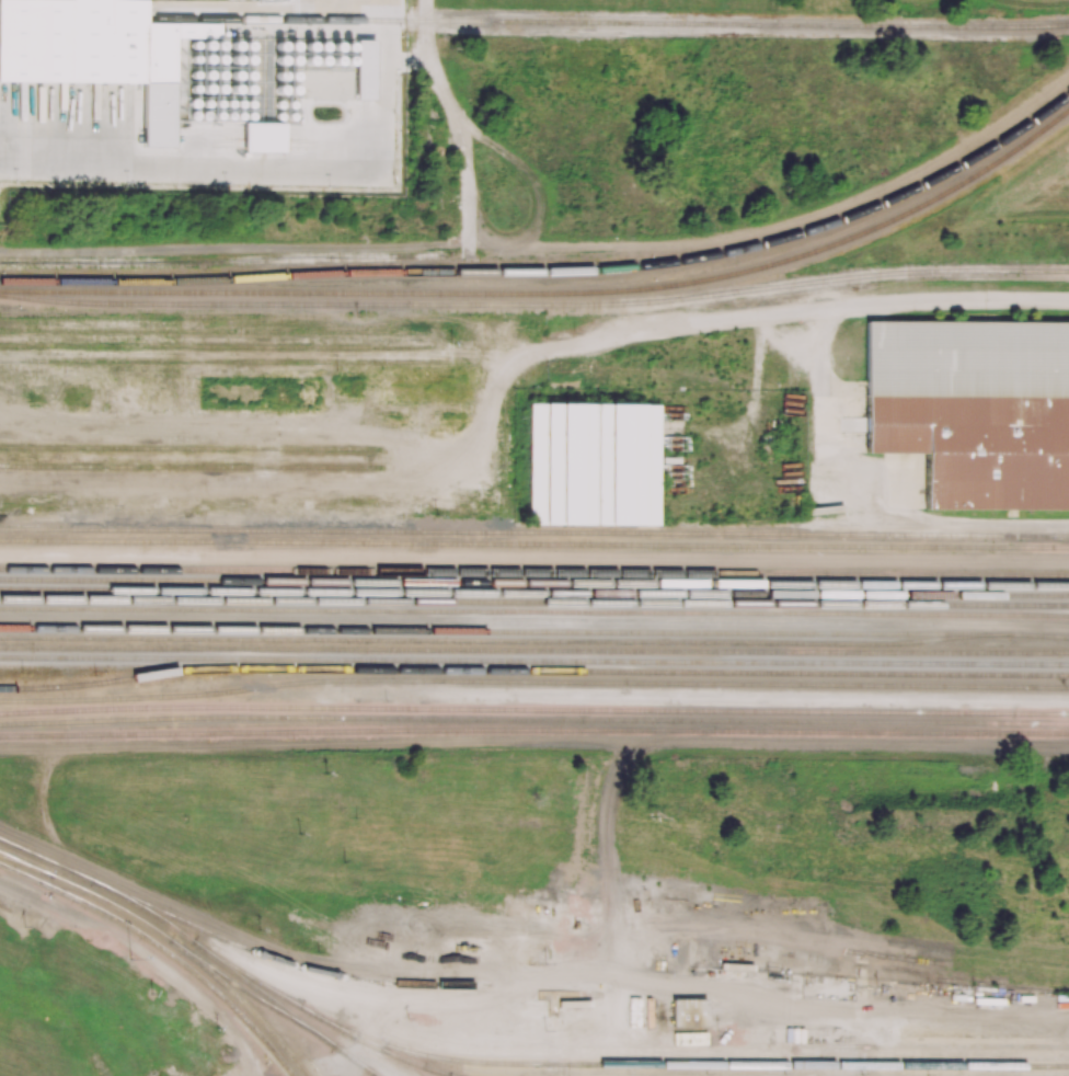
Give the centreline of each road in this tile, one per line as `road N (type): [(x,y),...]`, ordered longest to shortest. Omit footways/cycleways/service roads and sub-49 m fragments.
road 1 (residential): [(424,0),(433,71),(467,164),(471,239)]

